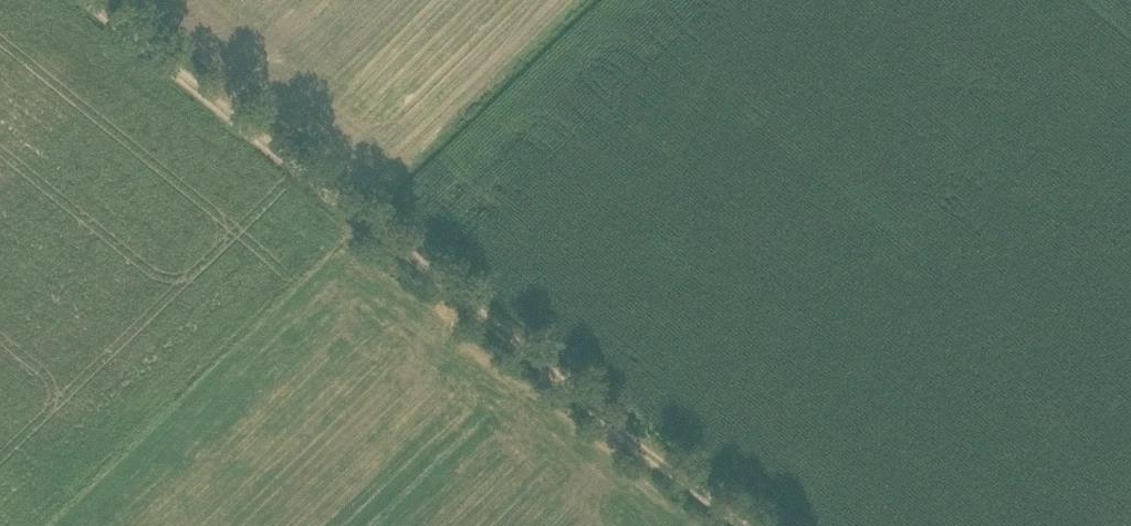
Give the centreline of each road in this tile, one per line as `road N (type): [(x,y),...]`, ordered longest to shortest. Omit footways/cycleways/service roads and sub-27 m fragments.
road 1 (track): [(103,0),(757,525)]

